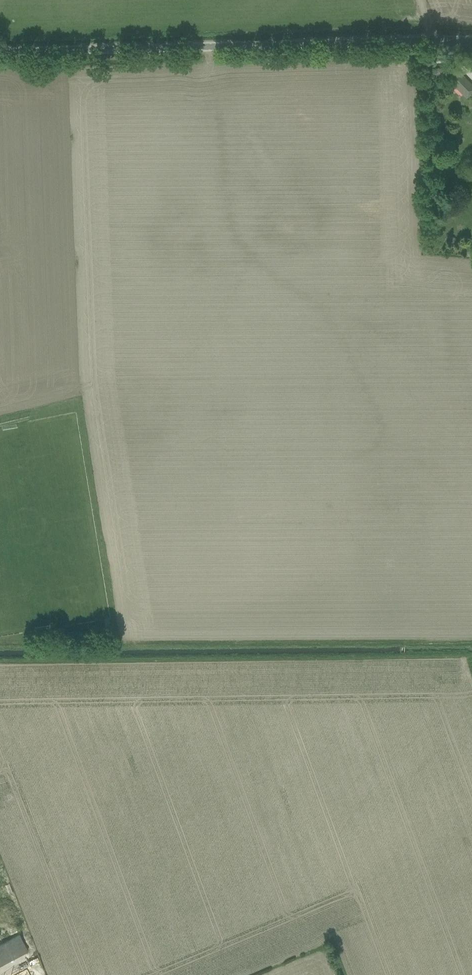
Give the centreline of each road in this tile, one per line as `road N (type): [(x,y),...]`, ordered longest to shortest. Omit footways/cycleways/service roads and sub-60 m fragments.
road 1 (unclassified): [(0,57),(471,44)]

